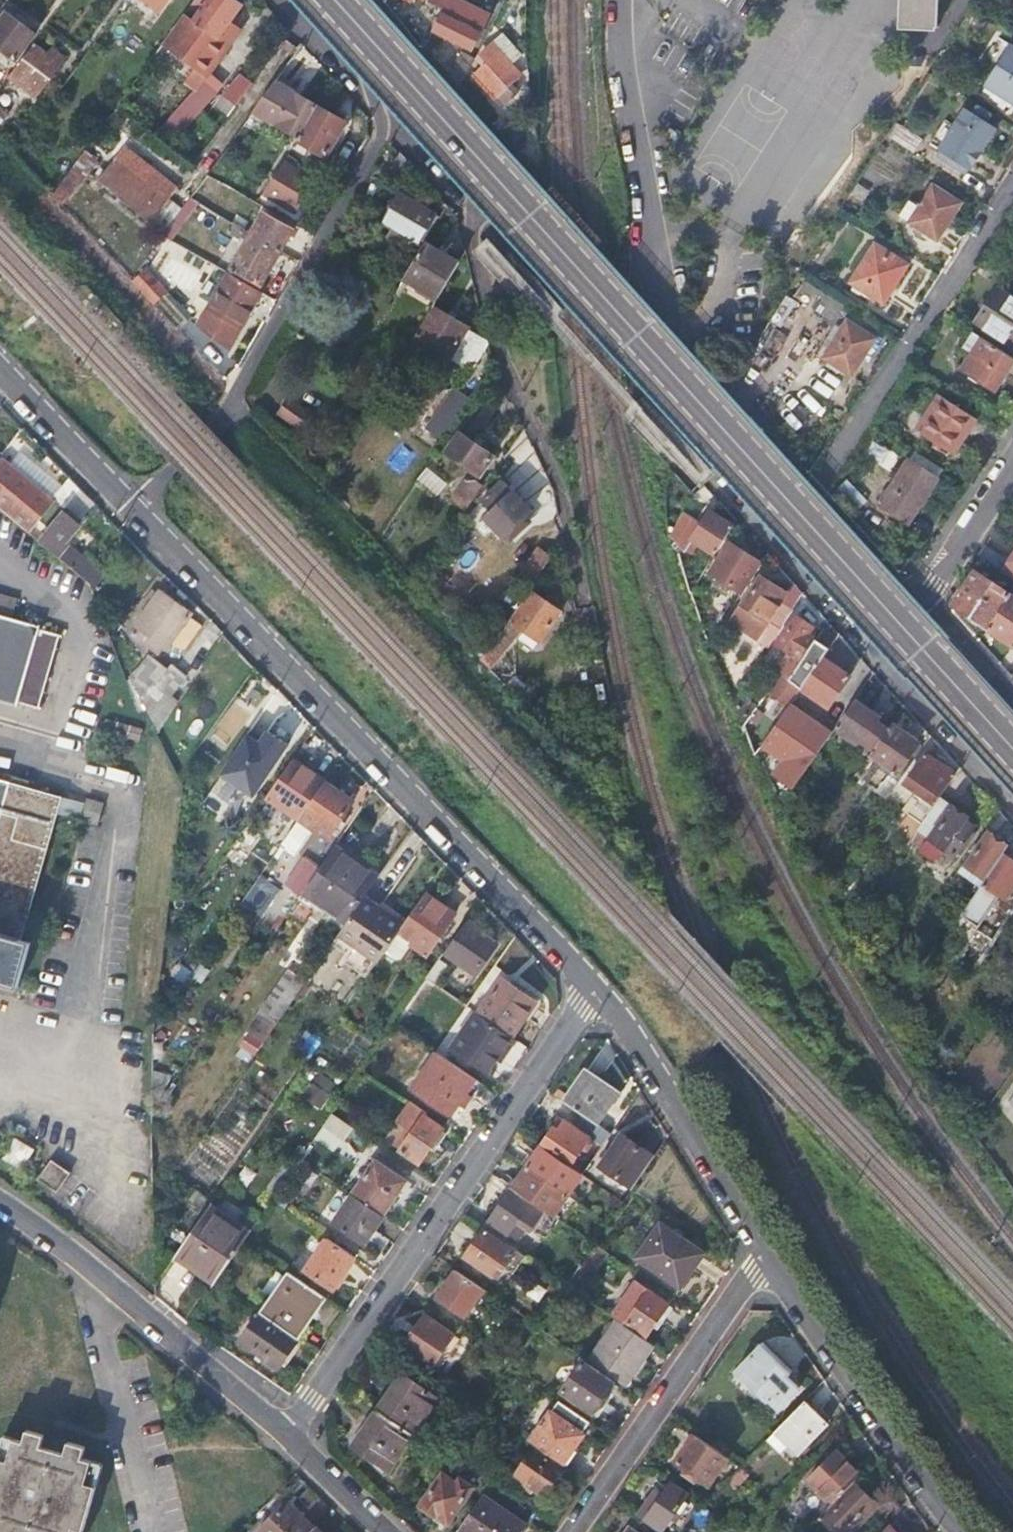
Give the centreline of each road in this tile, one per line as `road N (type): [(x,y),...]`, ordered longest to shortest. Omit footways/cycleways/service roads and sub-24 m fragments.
road 1 (primary): [(1012,754),(333,0)]
road 2 (residential): [(142,510),(596,984)]
road 3 (residential): [(292,1440),(596,984)]
road 4 (residential): [(142,510),(235,398),(377,144),(377,104),(349,53)]
road 5 (residential): [(580,606),(550,470),(493,344),(465,233),(462,182)]
road 6 (residential): [(1012,183),(797,510)]
road 7 (residential): [(576,1531),(770,1253)]
road 8 (residential): [(770,1253),(961,1531)]
road 9 (residential): [(596,984),(770,1253)]
road 10 (residential): [(797,510),(656,348),(656,297)]
road 11 (residential): [(106,1284),(100,1321),(149,1531)]
road 12 (residential): [(292,1440),(106,1284)]
road 13 (residential): [(906,627),(881,664),(1012,809)]
road 14 (residential): [(462,182),(471,118),(364,0)]
road 15 (residential): [(0,367),(142,510)]
road 16 (residential): [(349,53),(462,182)]
road 17 (residential): [(906,627),(797,510)]
road 18 (residential): [(927,598),(1012,464)]
road 19 (residential): [(106,1284),(0,1201)]
road 20 (residential): [(385,1531),(292,1440)]
road 21 (residential): [(1012,692),(927,598)]

